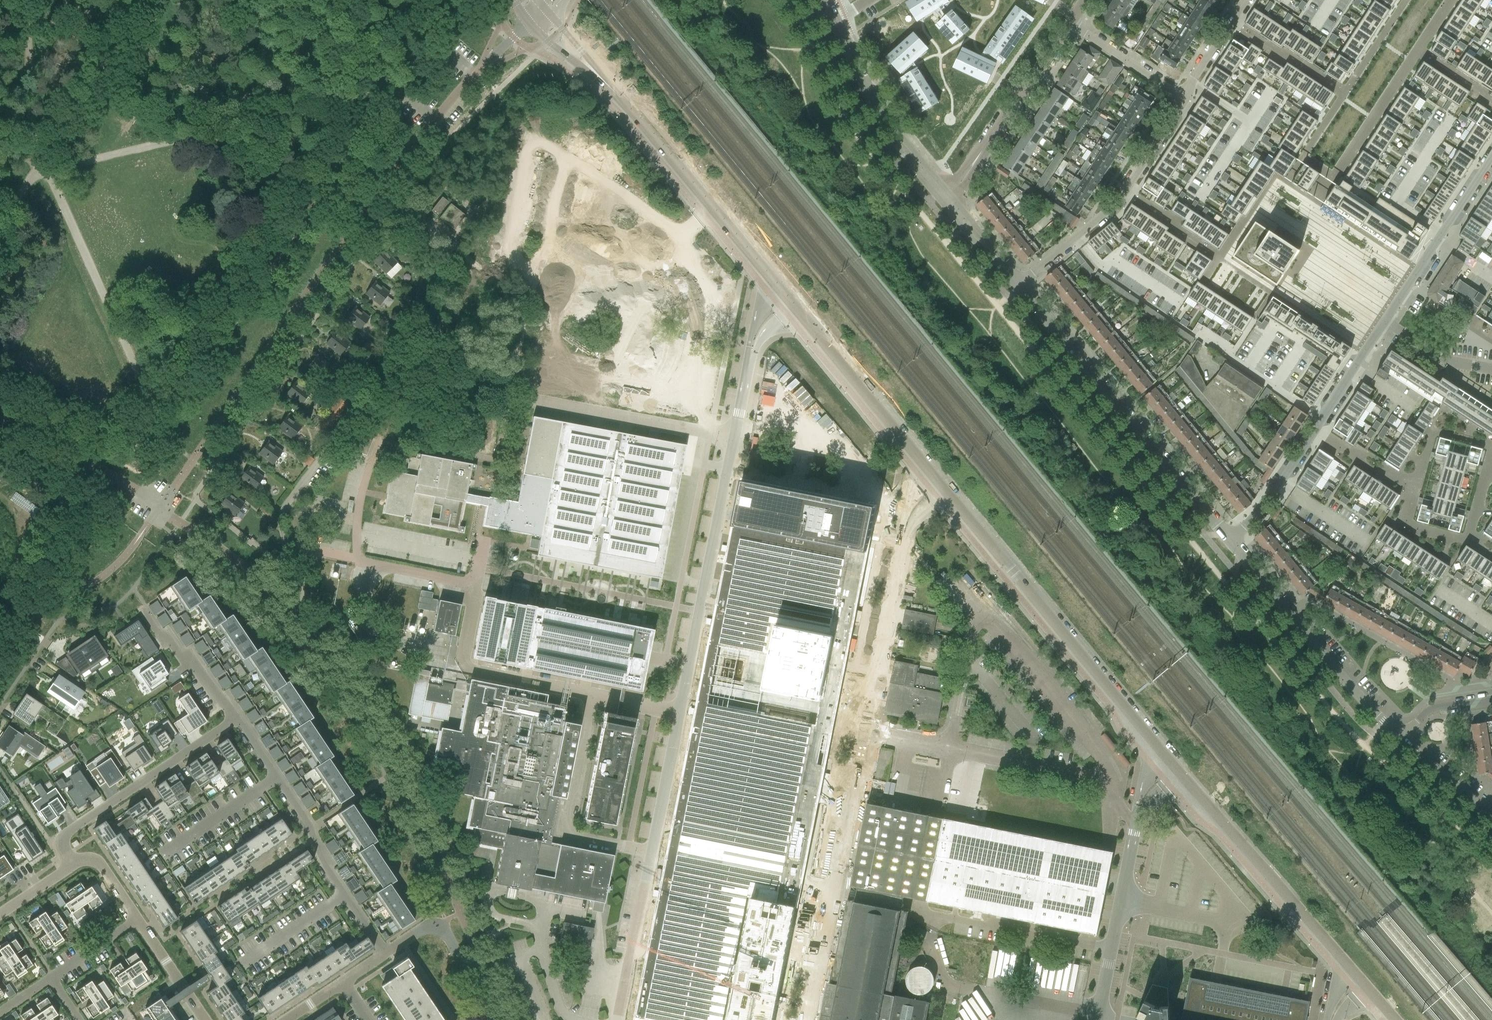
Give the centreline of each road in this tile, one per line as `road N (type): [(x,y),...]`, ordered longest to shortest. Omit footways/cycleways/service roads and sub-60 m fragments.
road 1 (residential): [(528,23),(451,97),(371,201),(158,508)]
road 2 (unclassified): [(1112,783),(1105,763),(978,606),(950,750)]
road 3 (tertiary): [(955,491),(1170,751)]
road 4 (tertiary): [(1231,538),(1020,286)]
road 5 (unclassified): [(865,732),(806,1019)]
road 6 (residential): [(384,955),(236,720)]
road 7 (residential): [(1231,538),(1255,518),(1384,321)]
road 8 (tertiary): [(605,82),(651,124),(783,280)]
road 9 (tertiary): [(1402,739),(1231,538)]
road 10 (tertiary): [(1186,770),(1354,969)]
road 11 (residential): [(1020,286),(1118,202),(1183,99)]
road 12 (unclassified): [(680,712),(728,469)]
road 13 (residential): [(236,720),(68,833),(62,844),(72,864)]
road 14 (unclassified): [(470,580),(359,561),(361,492),(378,440)]
road 15 (unclassified): [(592,693),(565,836),(652,853)]
road 16 (unclassified): [(592,693),(460,666),(470,580)]
road 17 (tertiary): [(949,205),(1070,24)]
road 18 (unclassified): [(897,556),(883,498),(728,469)]
road 19 (tertiary): [(801,301),(933,465)]
road 20 (unclassified): [(1097,1019),(1135,826)]
road 21 (residential): [(1384,321),(1491,156)]
road 22 (unclassified): [(897,556),(865,732)]
road 23 (unclassified): [(619,1019),(652,853)]
road 24 (residential): [(384,955),(424,928),(441,929),(485,1019)]
road 25 (unclassified): [(1112,783),(950,750)]
road 26 (residential): [(289,608),(158,508)]
road 27 (unclassified): [(140,494),(0,413)]
road 28 (residential): [(236,720),(142,609)]
road 29 (unclassified): [(652,853),(680,712)]
road 30 (residential): [(1183,99),(1070,24)]
road 31 (residential): [(205,1019),(136,919)]
road 32 (unclassified): [(728,469),(752,350)]
road 33 (residential): [(1491,368),(1446,361),(1384,321)]

